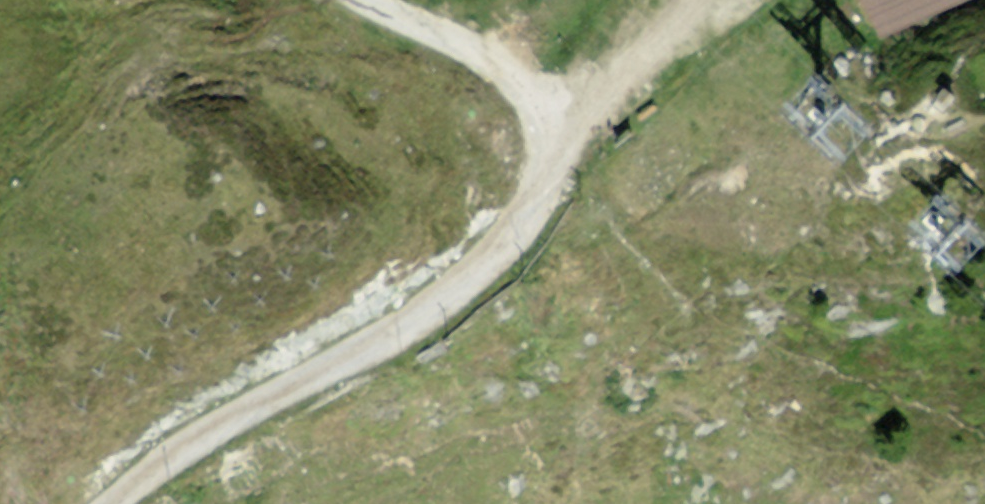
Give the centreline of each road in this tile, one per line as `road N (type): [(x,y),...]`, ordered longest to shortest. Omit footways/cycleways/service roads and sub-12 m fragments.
road 1 (track): [(541,197),(434,312),(226,420),(115,503)]
road 2 (track): [(385,0),(470,47),(535,97),(555,125),(556,153),(541,197)]
road 3 (track): [(685,0),(555,125)]

